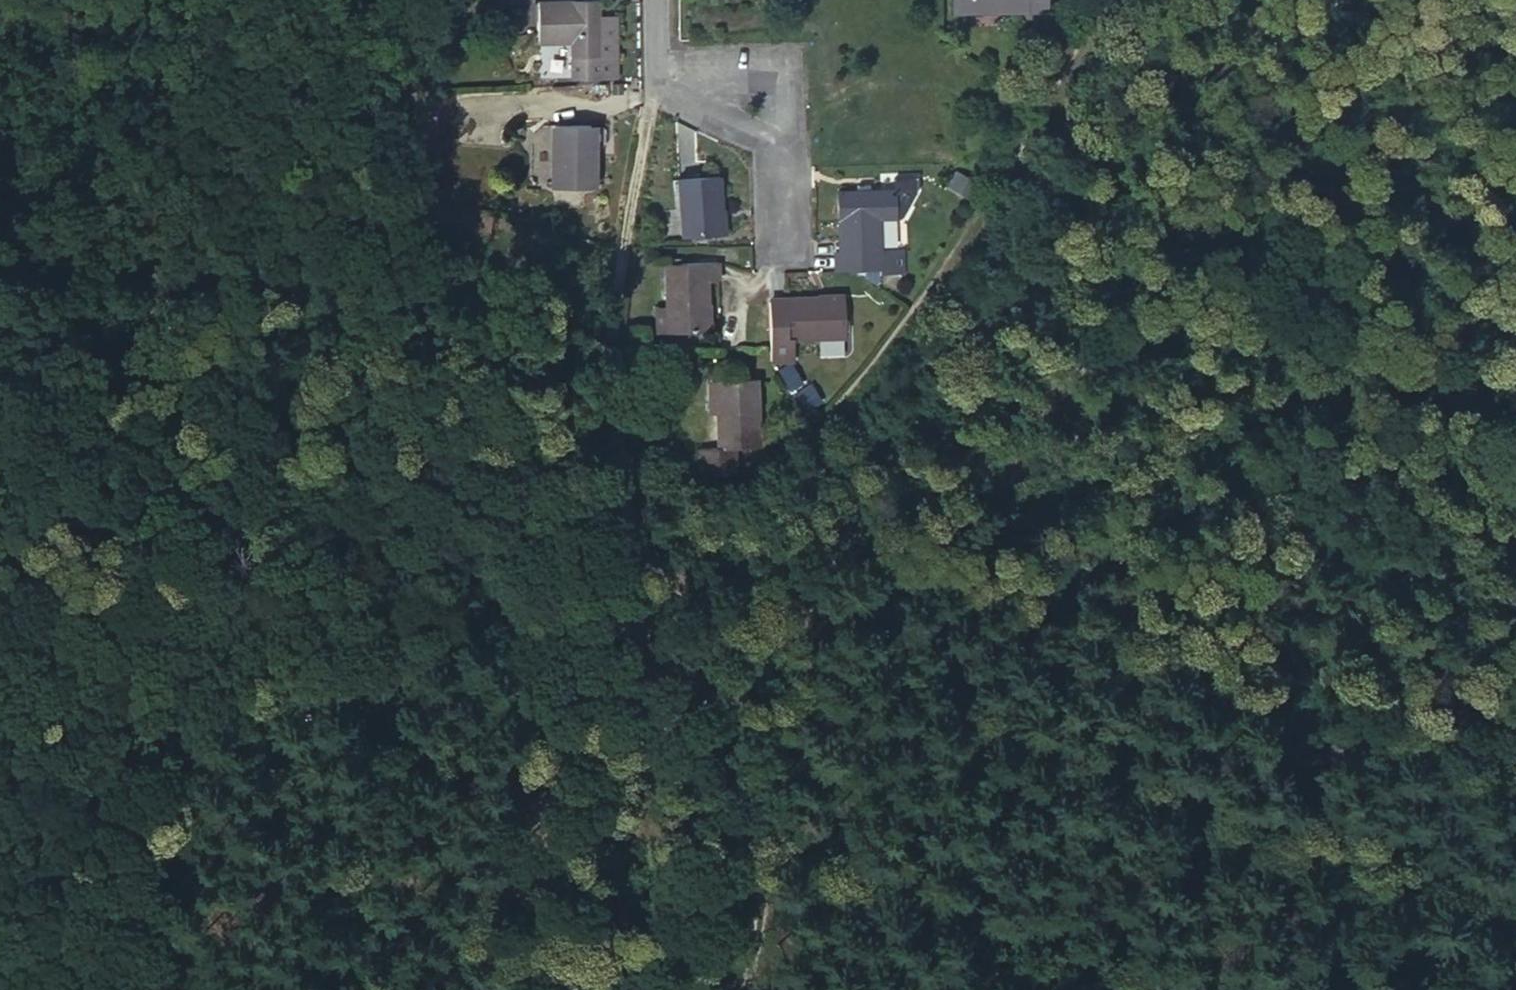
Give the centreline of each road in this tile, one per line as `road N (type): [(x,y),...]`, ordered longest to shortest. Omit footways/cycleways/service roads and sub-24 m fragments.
road 1 (track): [(1206,989),(1278,953),(1399,924),(1488,935),(1515,930)]
road 2 (residential): [(653,0),(649,68),(774,143),(775,228)]
road 3 (track): [(629,869),(749,974),(792,989)]

